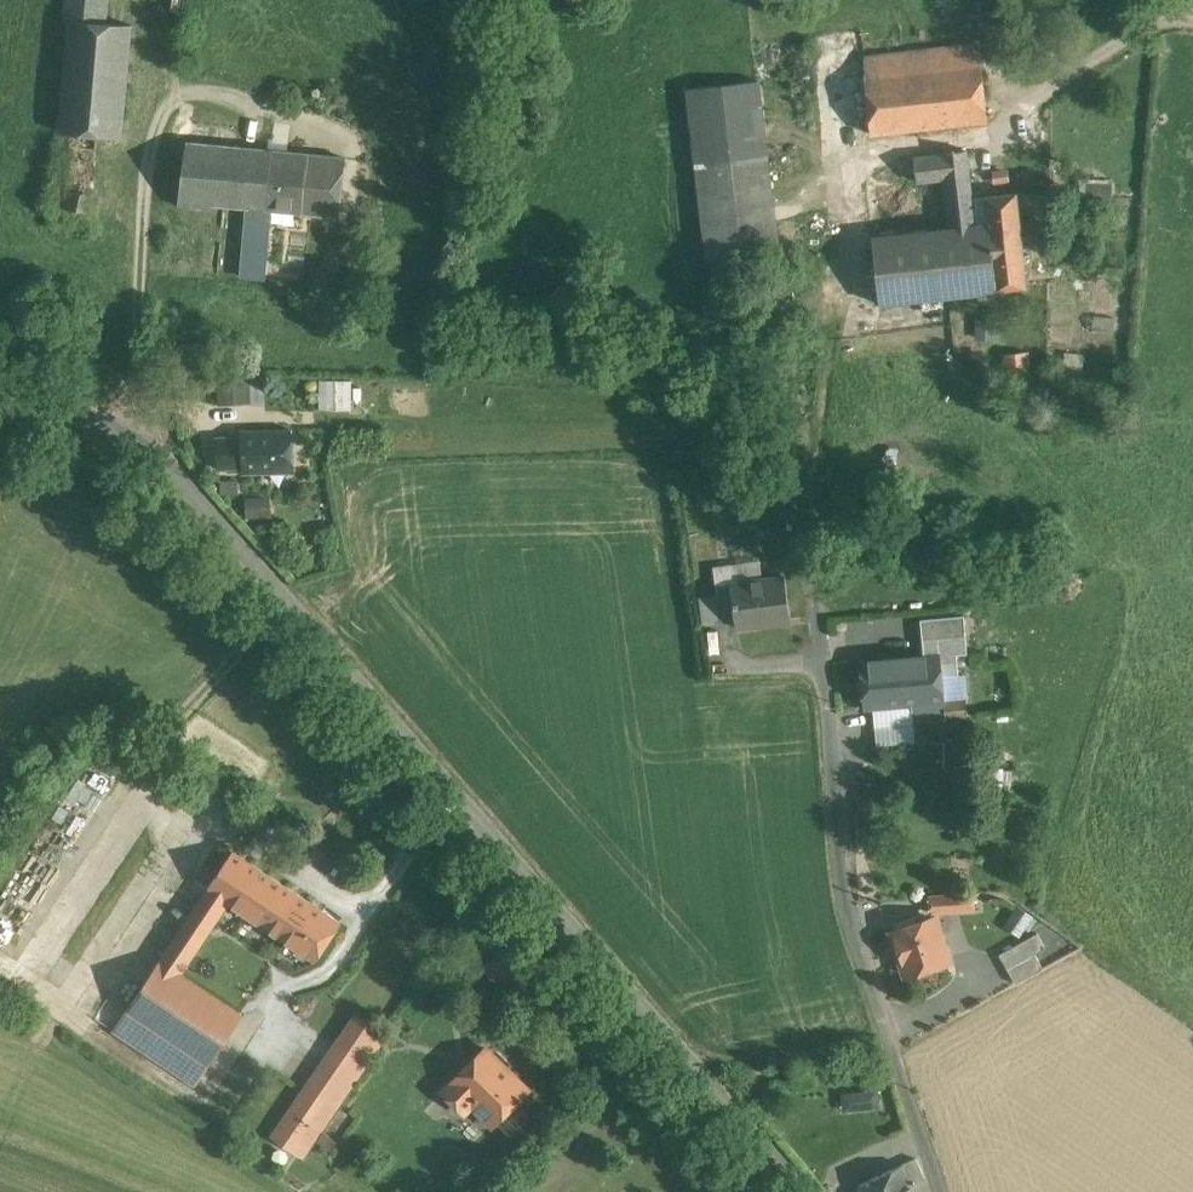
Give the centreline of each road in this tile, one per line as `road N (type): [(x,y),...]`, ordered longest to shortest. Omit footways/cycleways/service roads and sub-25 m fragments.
road 1 (unclassified): [(812,1191),(440,760),(168,468),(116,433),(0,408)]

